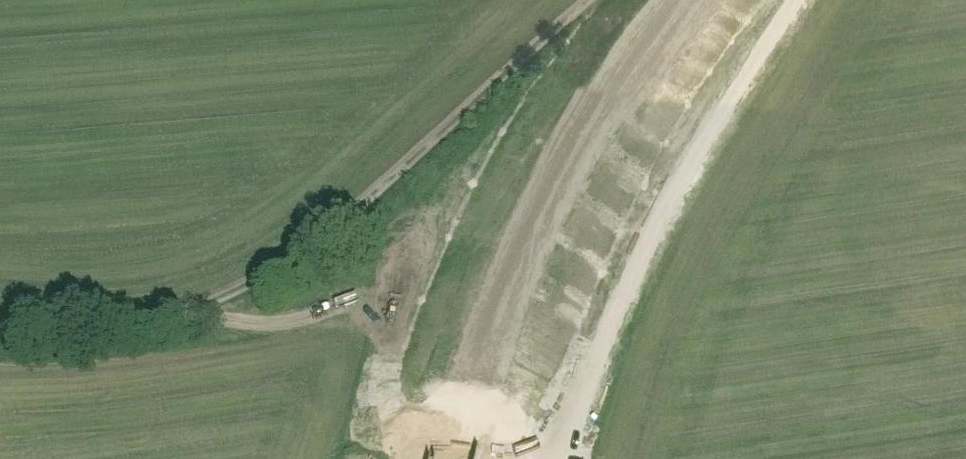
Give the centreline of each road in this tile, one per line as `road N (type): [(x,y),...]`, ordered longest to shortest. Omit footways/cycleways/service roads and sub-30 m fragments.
road 1 (track): [(0,320),(53,326),(224,303),(396,178),(589,0)]
road 2 (unclassified): [(680,0),(600,99),(513,269),(452,458)]

